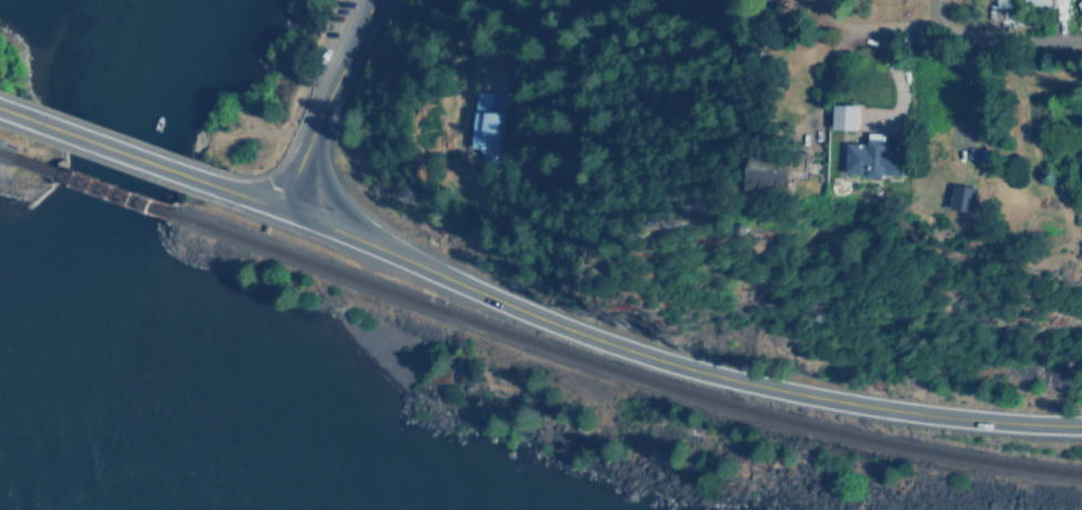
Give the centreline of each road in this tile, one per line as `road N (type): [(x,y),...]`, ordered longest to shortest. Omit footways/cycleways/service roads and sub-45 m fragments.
road 1 (primary): [(1081,424),(844,400),(656,359),(205,184)]
road 2 (residential): [(846,27),(1081,36)]
road 3 (secondary): [(279,210),(367,0)]
road 4 (primary): [(205,184),(0,110)]

